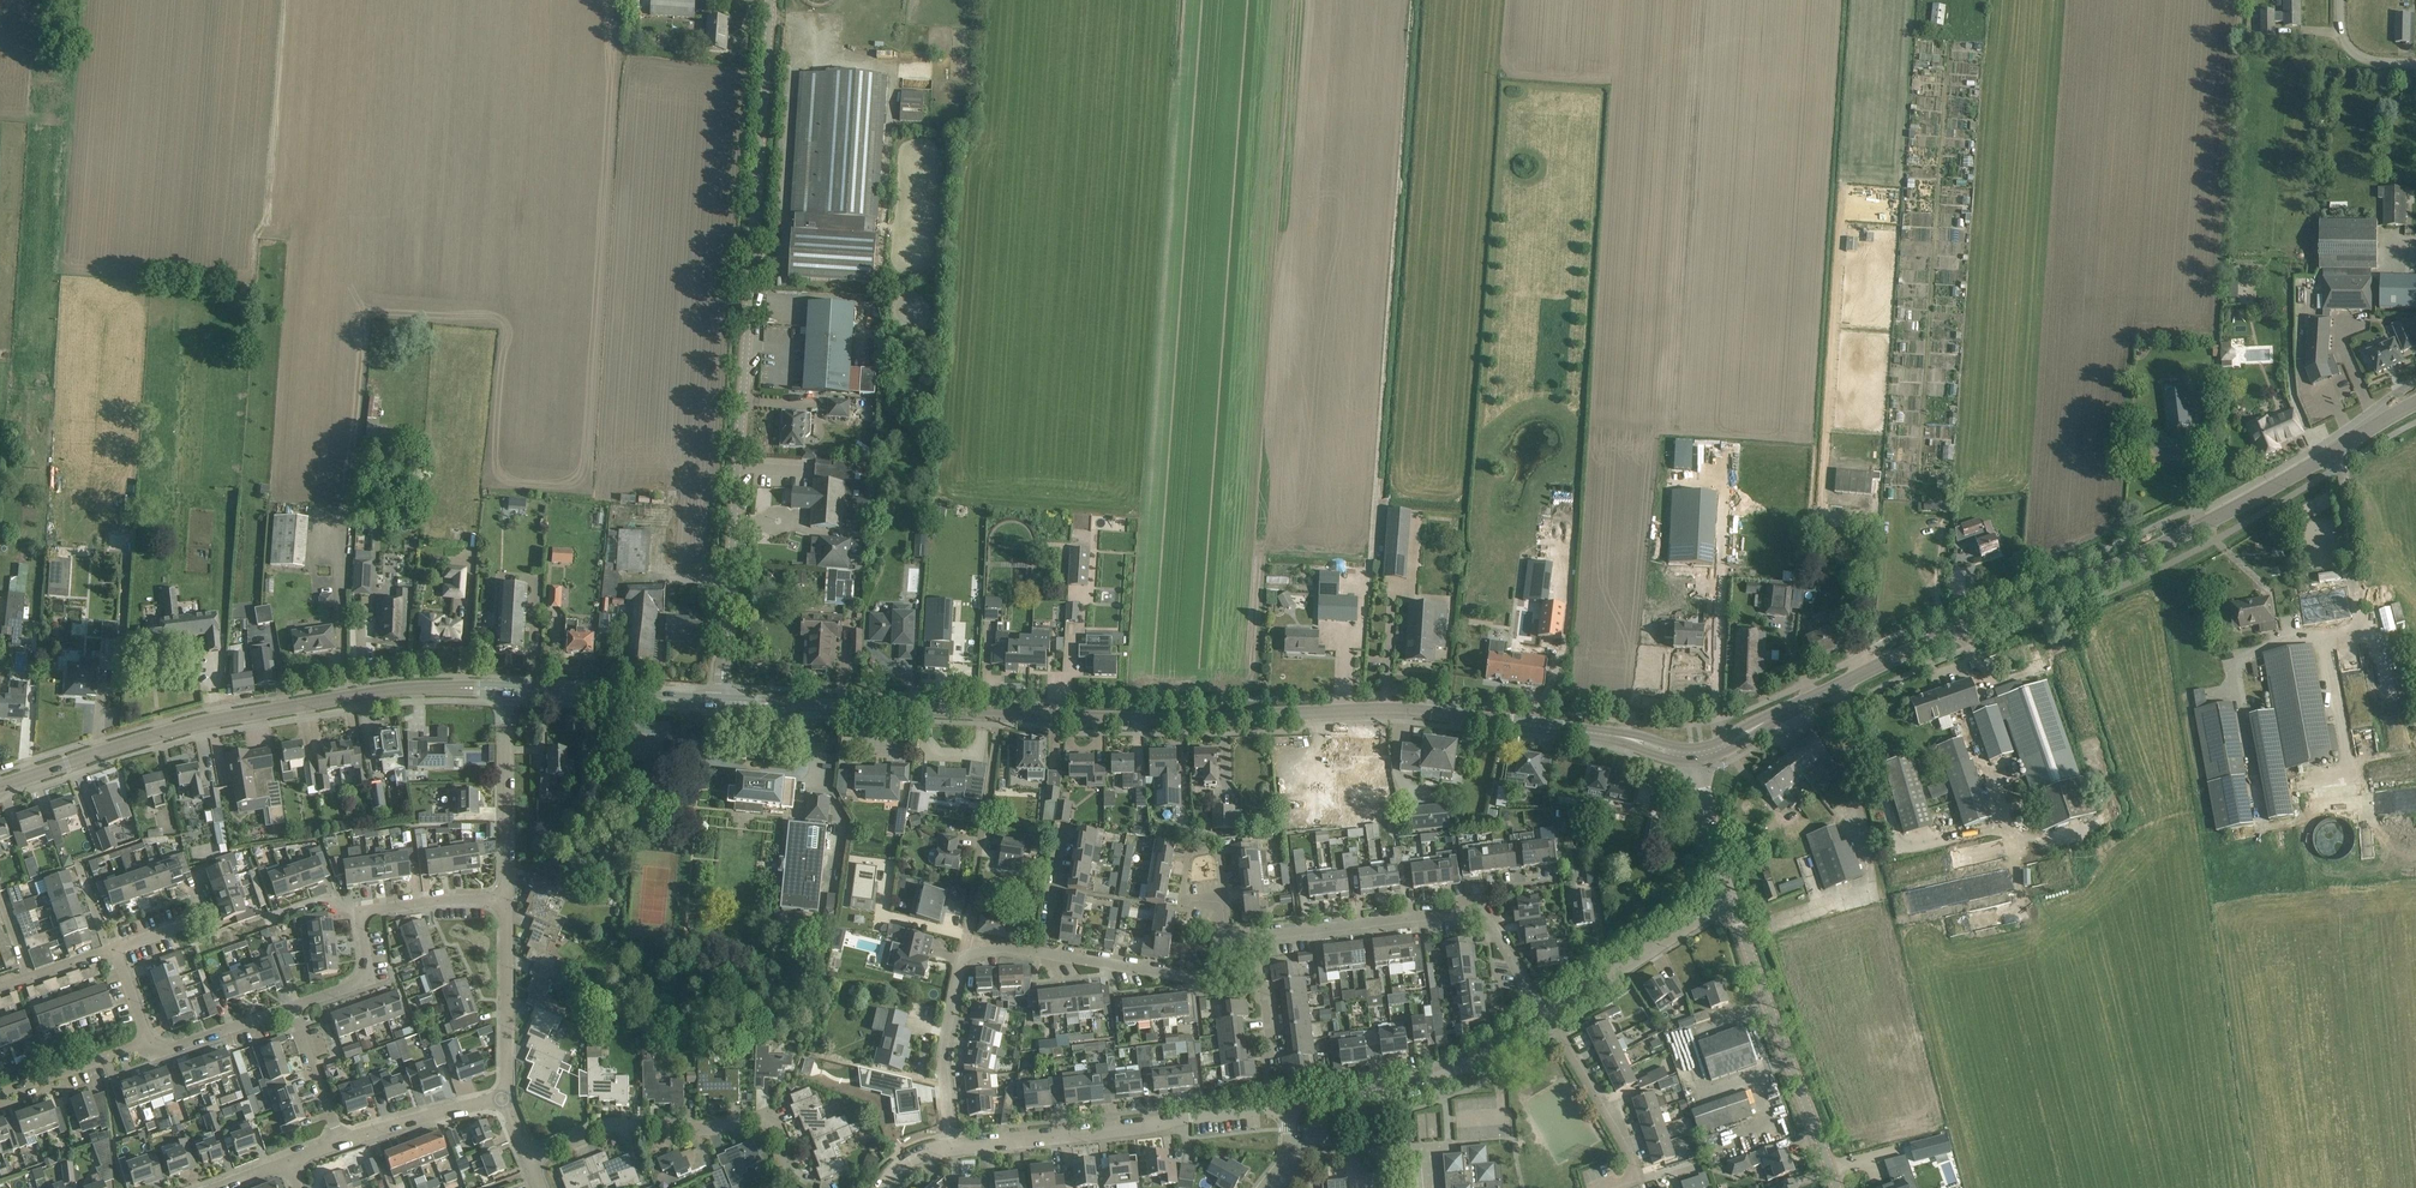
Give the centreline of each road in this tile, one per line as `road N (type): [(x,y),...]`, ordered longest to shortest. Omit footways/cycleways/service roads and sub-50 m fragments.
road 1 (tertiary): [(2415,404),(2180,542),(1988,618),(1699,756)]
road 2 (tertiary): [(1699,756),(1632,739),(1410,710),(1201,719),(996,713)]
road 3 (tertiary): [(722,700),(771,0)]
road 4 (tertiary): [(507,690),(419,690),(320,702),(181,731),(0,785)]
road 5 (residential): [(951,1146),(1287,1106)]
road 6 (residential): [(770,1187),(776,1137),(763,1113),(706,1125),(612,1124),(528,1157)]
road 7 (unclassified): [(1836,1187),(1727,900)]
road 8 (residential): [(1287,1106),(1441,1075),(1546,1018)]
road 9 (tertiary): [(996,713),(722,700)]
road 10 (residential): [(963,955),(996,713)]
road 11 (residential): [(1255,937),(1476,909)]
road 12 (residential): [(1593,1186),(1631,1175),(1625,1146),(1546,1018)]
road 13 (residential): [(1043,953),(1179,975),(1184,940),(1228,941)]
road 14 (residential): [(1546,1018),(1727,900)]
road 15 (tertiary): [(722,700),(507,690)]
road 16 (residential): [(505,900),(507,690)]
road 17 (residential): [(506,1098),(505,900)]
road 18 (residential): [(951,1146),(942,1057),(963,955)]
road 19 (residential): [(338,1143),(506,1098)]
road 20 (residential): [(0,1094),(147,1044)]
road 21 (residential): [(147,1044),(162,1051),(291,1006)]
road 22 (unclassified): [(1727,900),(1704,831),(1699,756)]
road 23 (residential): [(361,915),(426,902),(505,900)]
road 24 (residential): [(338,1143),(291,1006)]
road 25 (residential): [(1224,907),(1220,852),(1205,848),(1194,851),(1189,866),(1187,910)]
road 26 (residential): [(291,1006),(364,977),(361,915)]
road 27 (residential): [(1266,1068),(1255,937)]
road 28 (residential): [(1476,909),(1546,1018)]
road 29 (residential): [(1064,828),(1043,953)]
road 30 (residential): [(117,948),(0,989)]
road 31 (unclassified): [(2415,65),(2360,57),(2344,43),(2339,0)]

